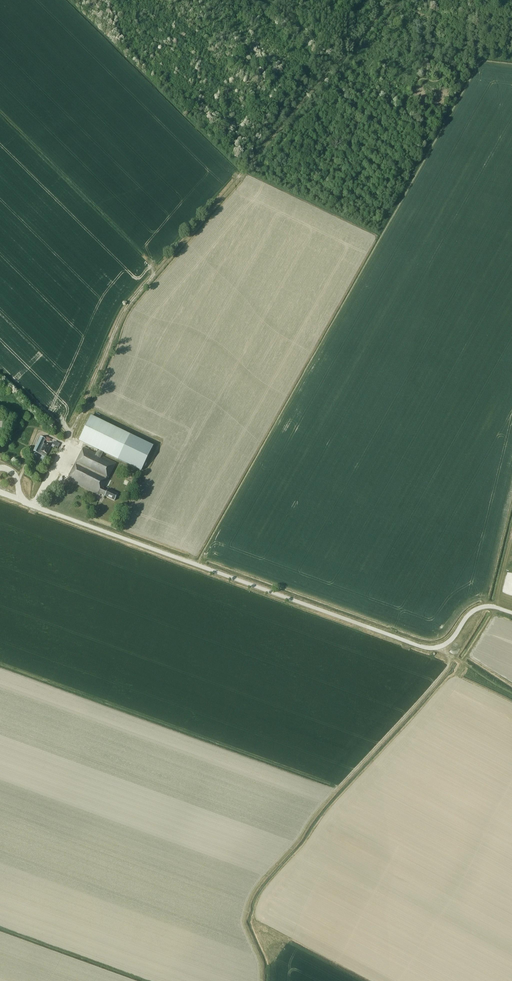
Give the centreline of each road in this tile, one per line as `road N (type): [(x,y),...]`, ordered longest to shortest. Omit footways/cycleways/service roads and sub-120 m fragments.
road 1 (unclassified): [(22,502),(418,646),(447,644)]
road 2 (track): [(66,445),(132,300),(244,172)]

